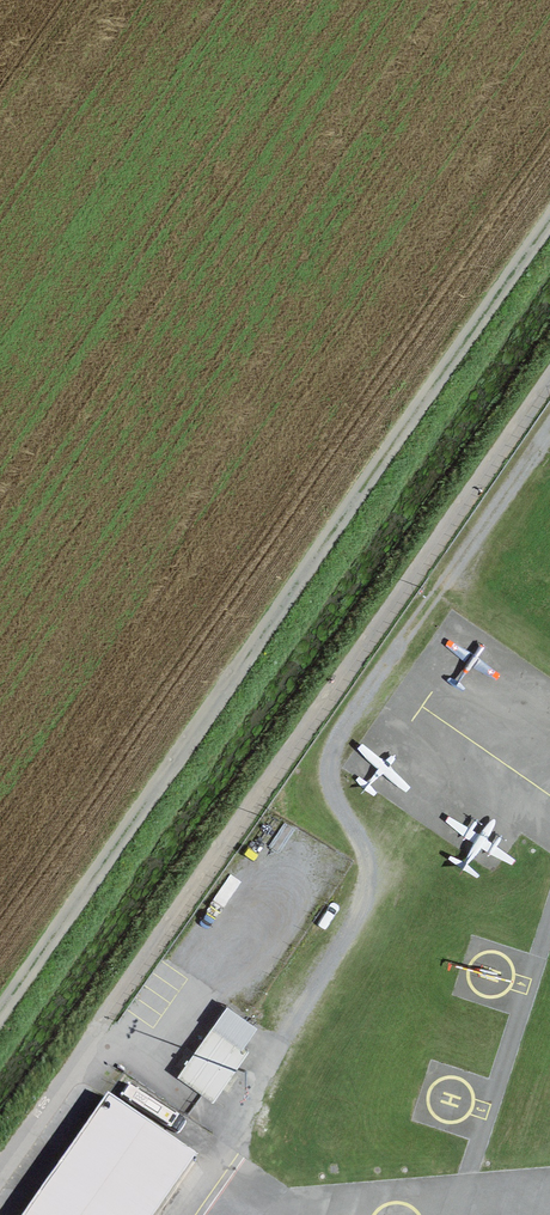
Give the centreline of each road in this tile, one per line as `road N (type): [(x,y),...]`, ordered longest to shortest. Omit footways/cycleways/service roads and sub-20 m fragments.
road 1 (track): [(549,421),(323,769),(367,883),(226,1145)]
road 2 (track): [(100,1041),(549,389)]
road 3 (residential): [(0,1182),(100,1041)]

